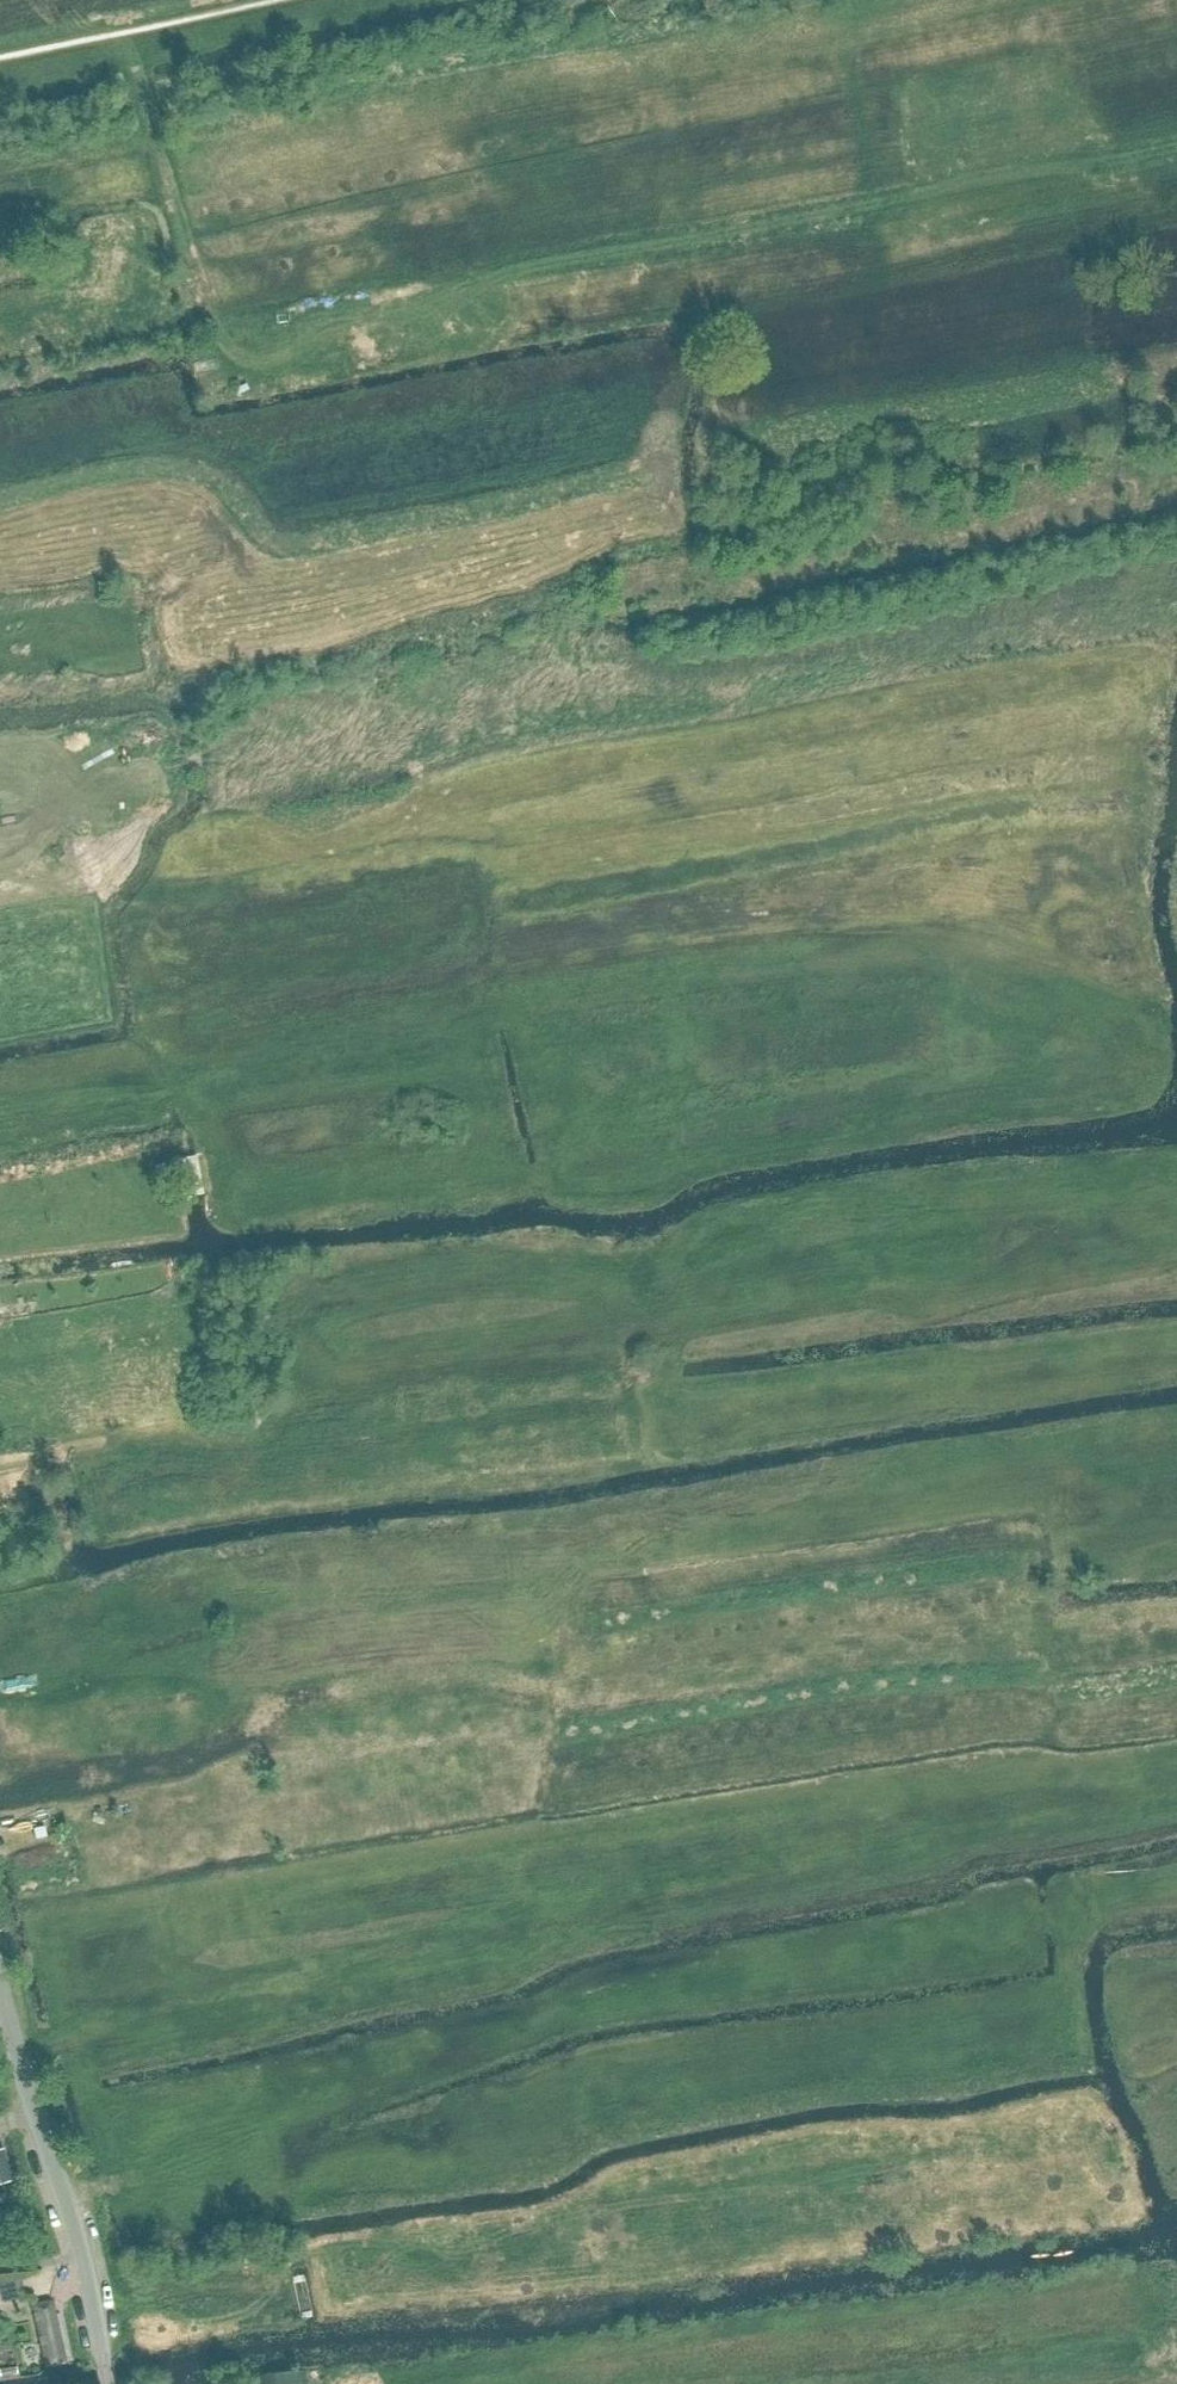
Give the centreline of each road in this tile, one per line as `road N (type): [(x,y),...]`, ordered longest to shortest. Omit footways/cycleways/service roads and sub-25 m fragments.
road 1 (unclassified): [(106,2383),(81,2255),(0,1995)]

